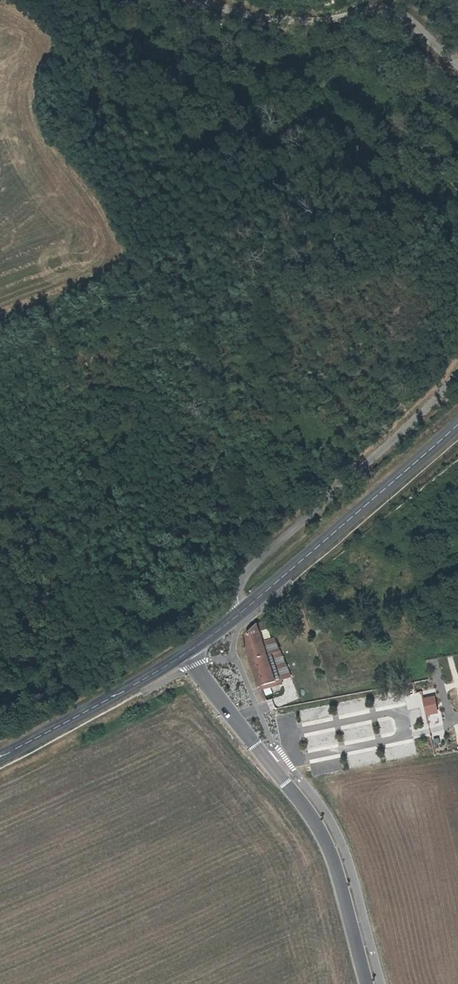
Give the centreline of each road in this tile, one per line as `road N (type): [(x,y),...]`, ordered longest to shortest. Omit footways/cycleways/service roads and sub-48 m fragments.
road 1 (residential): [(366,983),(322,832),(189,651)]
road 2 (unclassified): [(457,372),(253,568),(242,585),(243,611)]
road 3 (secondary): [(457,424),(243,611)]
road 4 (unclassified): [(215,0),(237,14),(328,22),(379,7),(405,18),(457,66)]
road 5 (secondary): [(189,651),(0,757)]

